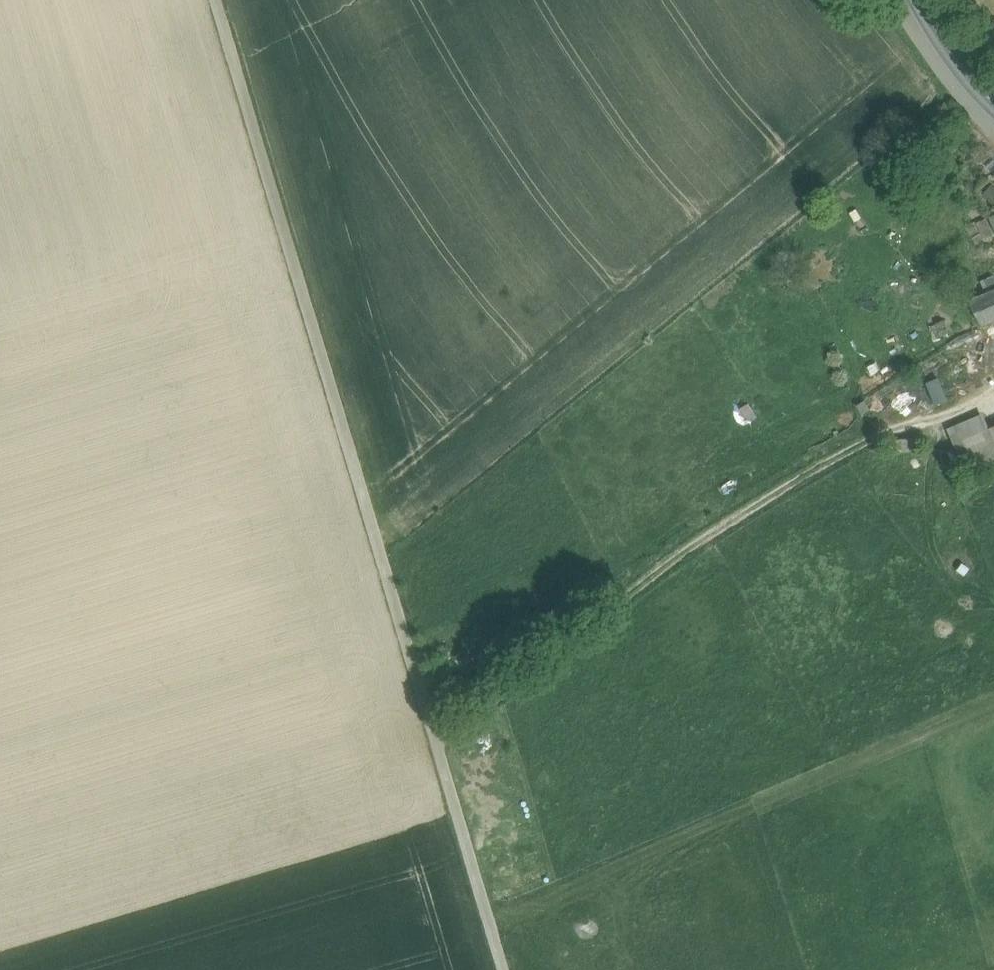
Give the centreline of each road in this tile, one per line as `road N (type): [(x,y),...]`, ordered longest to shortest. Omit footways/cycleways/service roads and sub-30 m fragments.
road 1 (unclassified): [(501,969),(215,0)]
road 2 (track): [(437,747),(711,536),(916,422),(993,391)]
road 3 (secondary): [(993,102),(920,0)]

